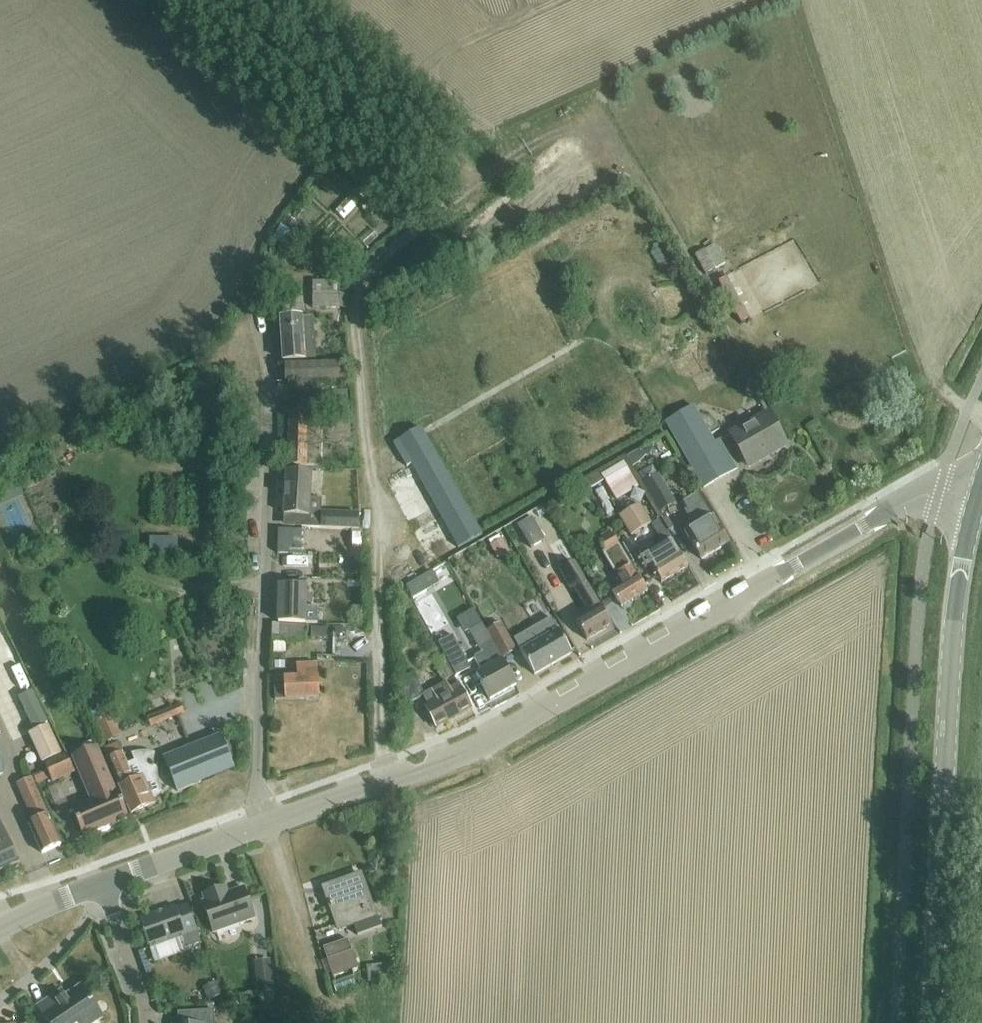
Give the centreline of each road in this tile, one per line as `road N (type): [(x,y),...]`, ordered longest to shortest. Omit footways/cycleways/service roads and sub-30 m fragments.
road 1 (tertiary): [(100,883),(488,742),(919,498),(977,495)]
road 2 (tertiary): [(929,1022),(945,686),(977,495)]
road 3 (residential): [(144,1022),(100,883)]

